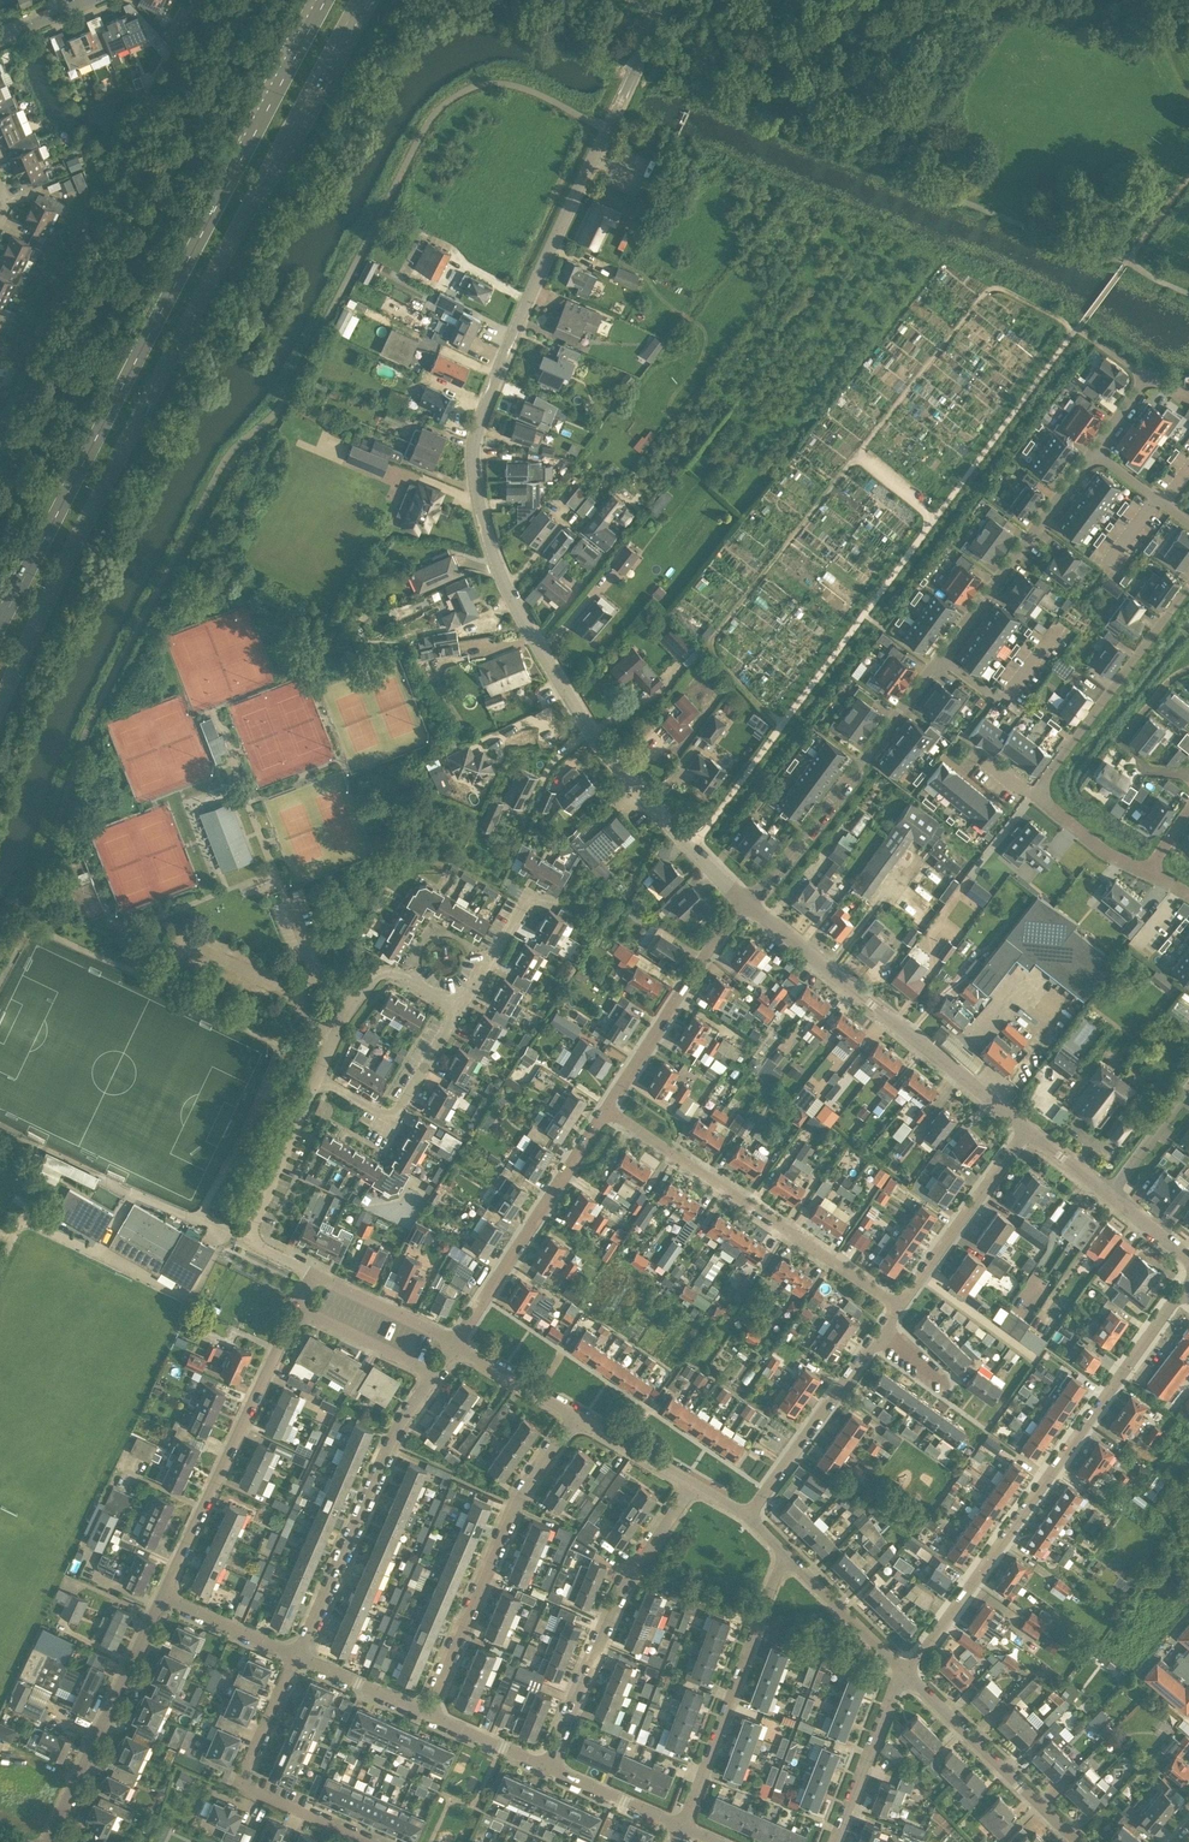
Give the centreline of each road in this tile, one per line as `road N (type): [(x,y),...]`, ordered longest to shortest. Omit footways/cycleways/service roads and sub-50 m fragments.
road 1 (residential): [(743,898),(650,803),(570,699),(502,577),(474,476),(474,437),(516,323),(659,15)]
road 2 (secondary): [(0,705),(94,505),(356,1)]
road 3 (secondary): [(320,0),(0,618)]
road 4 (residential): [(1092,450),(863,758),(763,884),(743,898)]
road 5 (residential): [(904,1677),(1176,1291)]
road 6 (residential): [(1188,585),(1035,795),(1120,861),(1150,871)]
road 7 (residential): [(1026,1129),(743,898)]
road 8 (residential): [(899,1310),(604,1108)]
road 9 (residential): [(427,1715),(518,1498),(575,1416)]
road 10 (residential): [(160,1597),(294,1305)]
road 11 (residential): [(547,1768),(616,1600),(692,1483)]
road 12 (residential): [(297,1657),(372,1481),(433,1373)]
road 13 (residential): [(678,1826),(782,1551)]
road 14 (residential): [(604,1108),(453,1344)]
road 15 (residential): [(370,1841),(245,1784),(244,1770),(297,1657)]
road 16 (residential): [(47,1841),(160,1597)]
road 17 (residential): [(743,898),(604,1108)]
road 18 (residential): [(310,1272),(245,1237),(319,1076)]
road 19 (residential): [(1078,1841),(904,1677)]
road 20 (residential): [(747,1519),(881,1334)]
road 21 (residential): [(899,1310),(1026,1129)]
road 22 (residential): [(319,1076),(391,1111),(459,1008)]
road 23 (residential): [(1188,773),(1151,770),(1118,741),(1169,679),(1188,668)]
road 24 (residential): [(833,1841),(904,1677)]
road 25 (residential): [(904,1677),(782,1551)]
road 26 (residential): [(453,1344),(310,1272)]
road 27 (residential): [(433,1373),(294,1305)]
road 28 (residential): [(297,1657),(160,1597)]
road 29 (residential): [(678,1826),(547,1768)]
road 30 (residential): [(427,1715),(297,1657)]
road 31 (residential): [(575,1416),(453,1344)]
road 32 (residential): [(336,1035),(309,1022),(297,1005),(299,981),(312,971),(359,989)]
road 33 (residential): [(1188,399),(1147,378),(1092,450)]
road 34 (residential): [(459,1008),(530,893)]
road 35 (residential): [(692,1483),(575,1416)]
road 36 (residential): [(1109,1196),(1188,1089)]
road 37 (residential): [(547,1768),(427,1715)]

